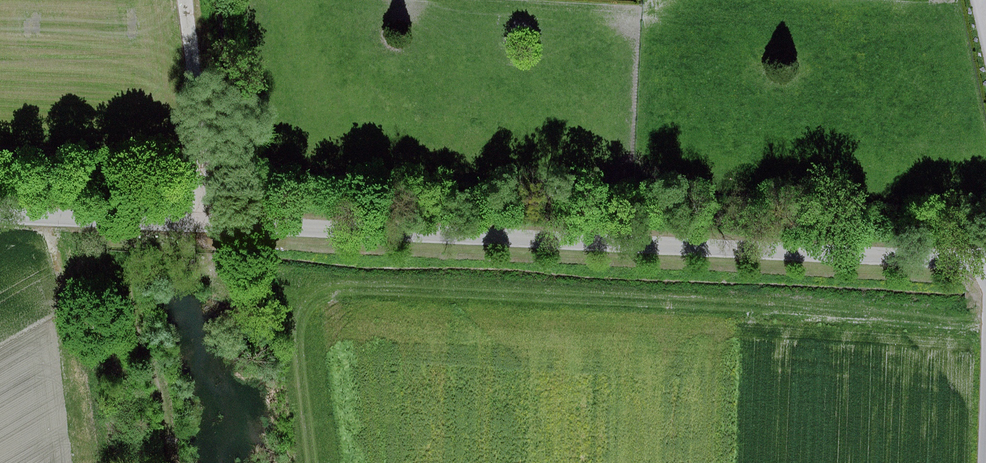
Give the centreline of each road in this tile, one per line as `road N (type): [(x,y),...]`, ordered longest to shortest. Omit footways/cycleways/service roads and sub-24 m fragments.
road 1 (unclassified): [(0,214),(985,257)]
road 2 (track): [(190,222),(202,177),(186,0)]

